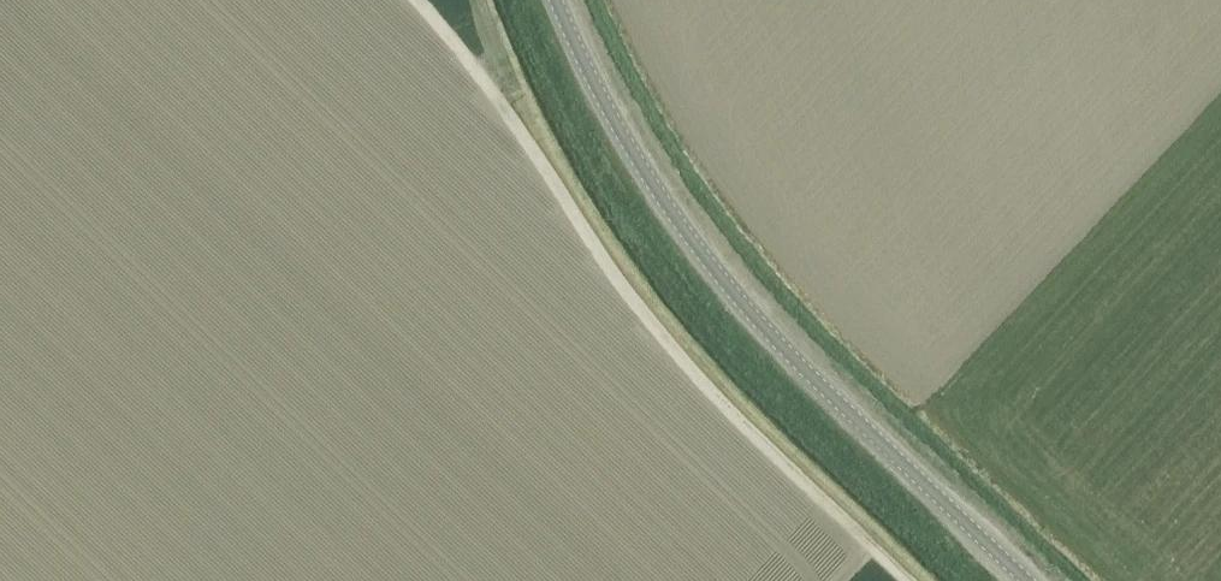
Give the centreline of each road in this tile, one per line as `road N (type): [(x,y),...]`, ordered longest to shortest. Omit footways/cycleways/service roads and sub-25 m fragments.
road 1 (unclassified): [(1043,580),(677,219),(582,64),(554,0)]
road 2 (track): [(415,0),(485,82),(609,276),(679,362),(902,580)]

